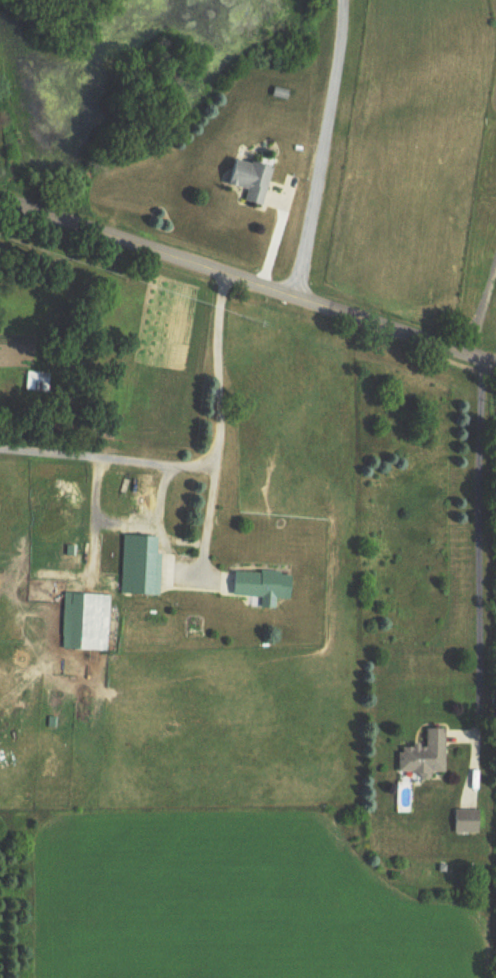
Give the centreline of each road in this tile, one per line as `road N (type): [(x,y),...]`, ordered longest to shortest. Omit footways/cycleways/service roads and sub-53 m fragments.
road 1 (residential): [(0,196),(495,367)]
road 2 (residential): [(290,298),(339,0)]

